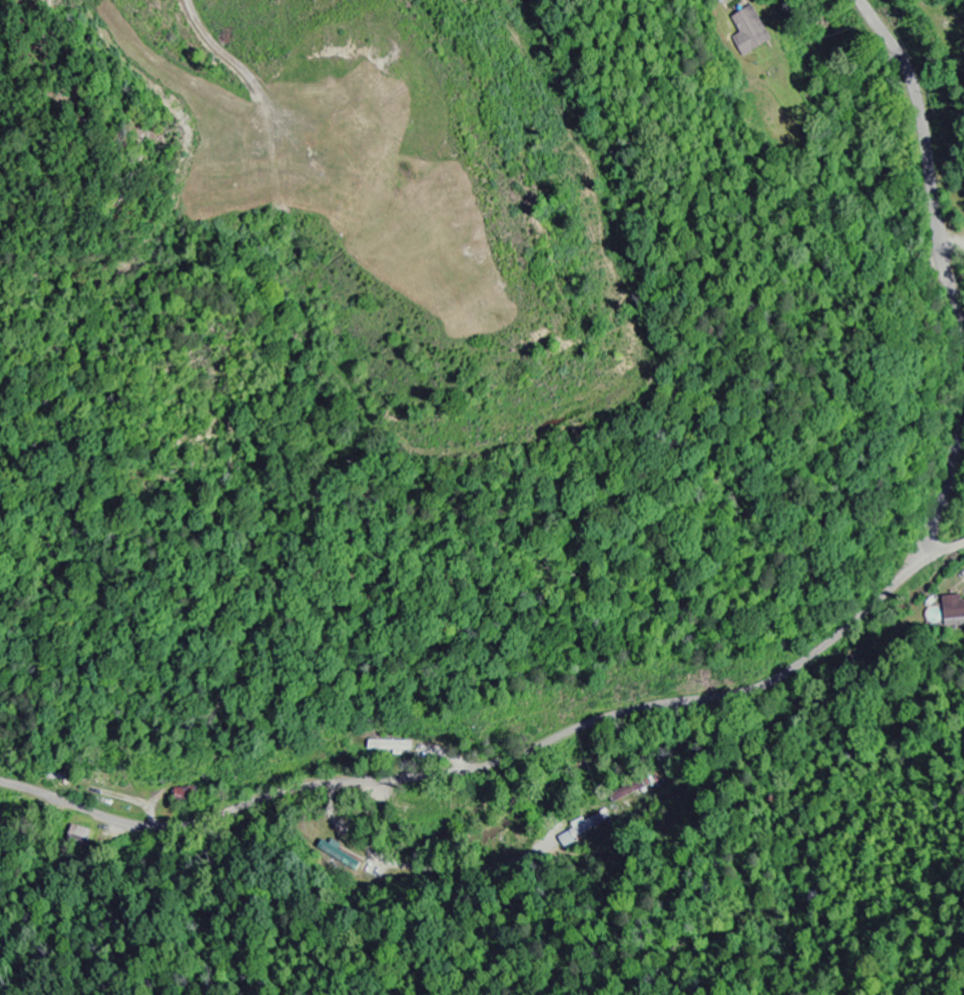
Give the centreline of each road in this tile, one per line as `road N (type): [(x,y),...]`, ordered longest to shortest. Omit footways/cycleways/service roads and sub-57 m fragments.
road 1 (residential): [(0,780),(72,803),(97,823),(157,834),(194,829),(298,786),(383,782),(517,758),(639,706),(770,686),(851,627),(926,556),(963,541)]
road 2 (residential): [(919,563),(947,477),(962,353),(903,59),(861,0)]

